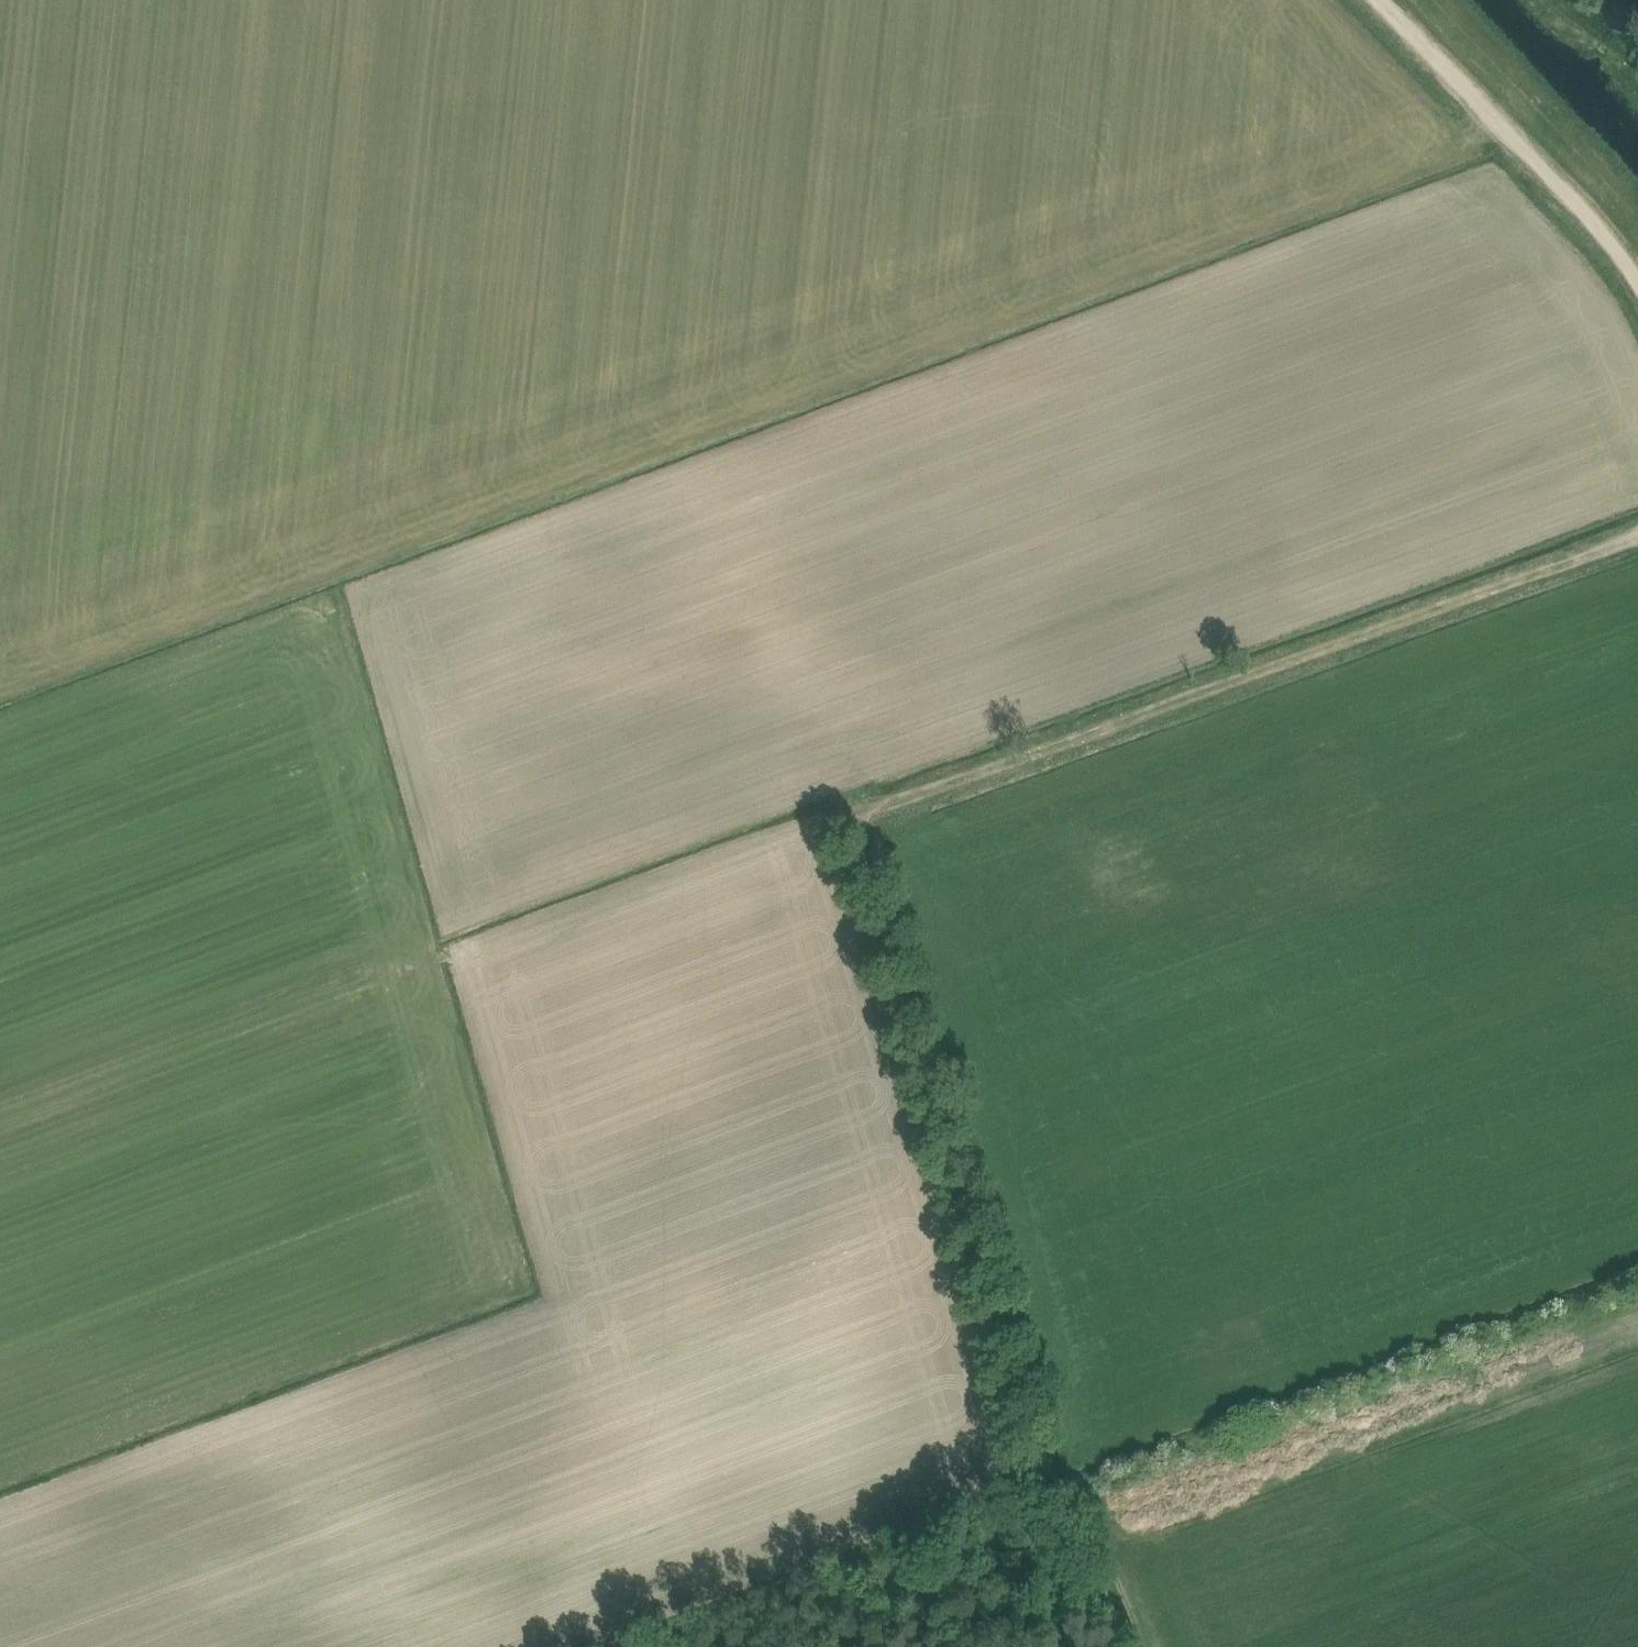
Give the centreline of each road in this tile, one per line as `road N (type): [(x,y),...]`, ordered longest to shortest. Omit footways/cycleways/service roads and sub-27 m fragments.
road 1 (track): [(1637,534),(970,783),(917,790),(875,808),(875,832),(1064,1471),(1130,1646)]
road 2 (track): [(1380,0),(1622,255),(1637,296)]

